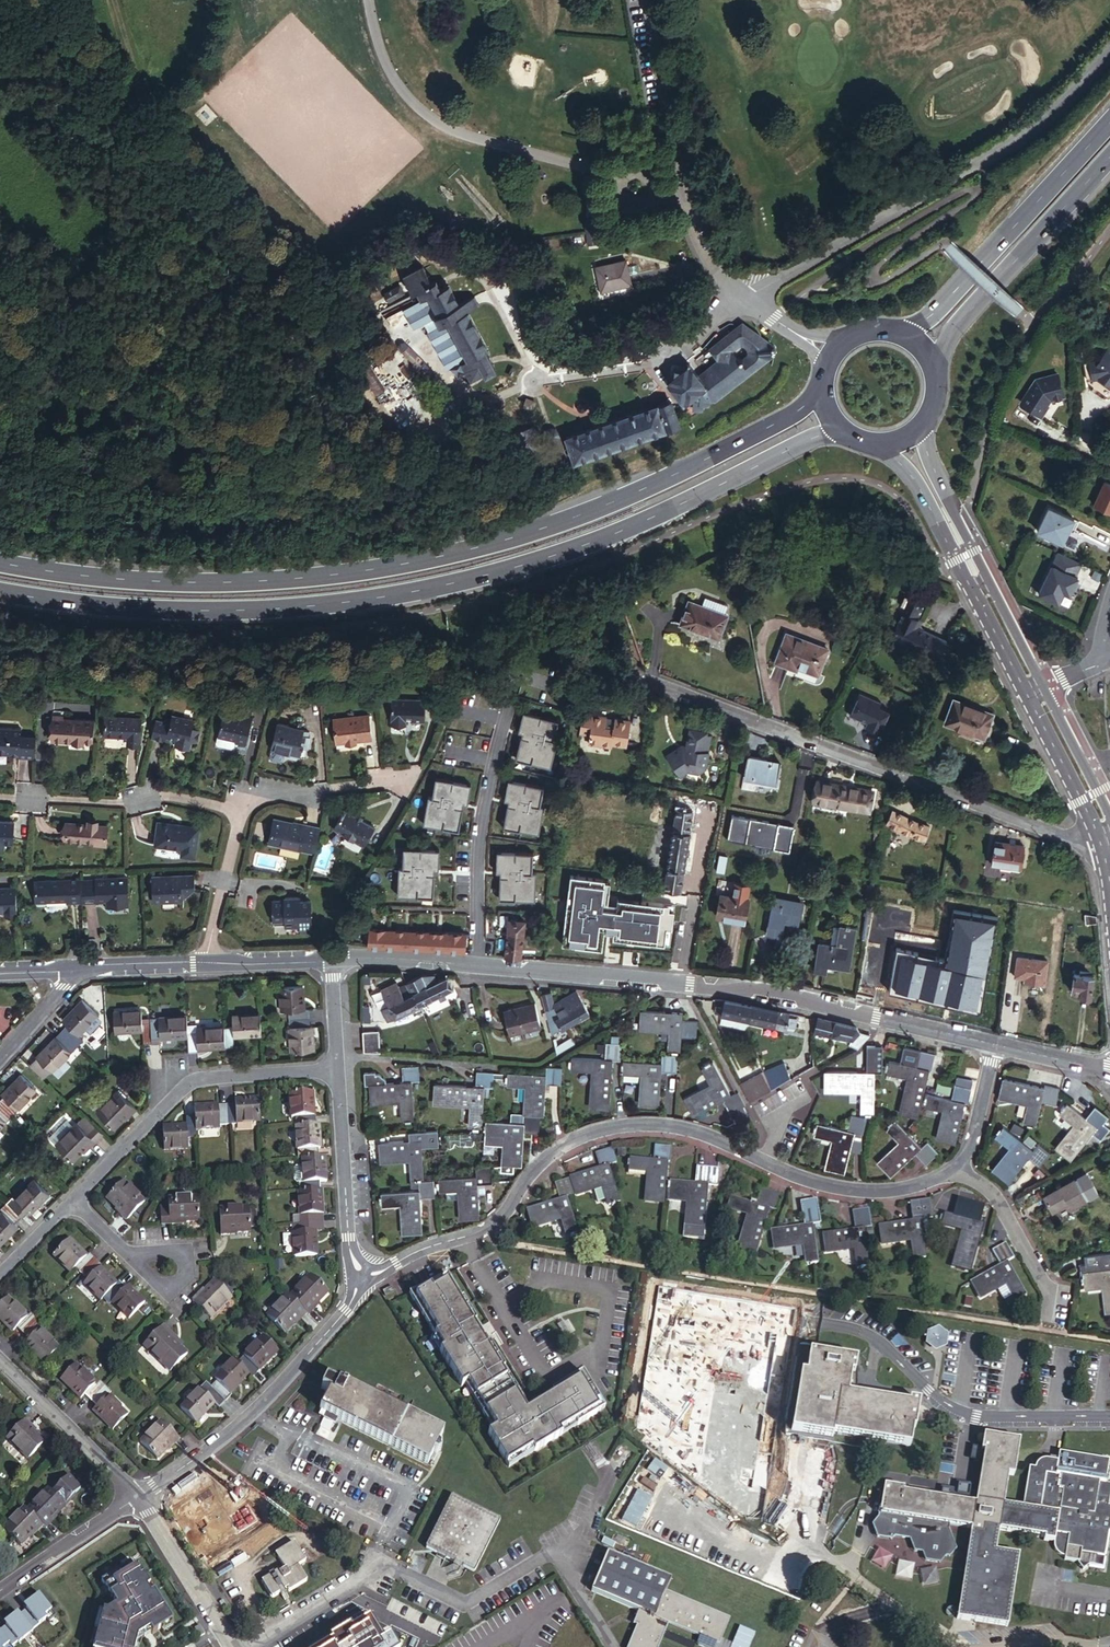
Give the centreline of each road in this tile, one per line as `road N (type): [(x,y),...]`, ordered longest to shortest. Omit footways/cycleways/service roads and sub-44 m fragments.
road 1 (trunk): [(0,593),(215,611),(412,593),(608,537),(799,445),(846,434)]
road 2 (trunk): [(821,395),(764,432),(624,497),(469,550),(378,568),(220,582),(0,562)]
road 3 (unclassified): [(333,959),(767,991),(994,1045)]
road 4 (residential): [(361,1276),(493,1225),(552,1154),(613,1128),(679,1127),(846,1189),(900,1189),(954,1166)]
road 5 (residential): [(1100,841),(1053,833),(586,662)]
road 6 (residential): [(739,298),(1026,134),(1109,51)]
road 7 (residential): [(141,1495),(272,1394),(347,1310),(361,1276)]
road 8 (unclassified): [(337,1069),(194,1081),(74,1203)]
road 9 (trunk): [(1109,118),(904,334)]
road 10 (tertiary): [(881,444),(922,493),(1028,697)]
road 11 (tertiary): [(1044,689),(955,514),(922,425)]
road 12 (trunk): [(936,374),(959,324),(1109,158)]
road 13 (residential): [(0,795),(127,801),(171,795),(244,804)]
road 14 (residential): [(361,1276),(349,1245),(337,1069)]
road 15 (unclassified): [(141,1495),(0,1360)]
road 16 (residential): [(954,1166),(995,1194),(1050,1291),(1049,1309)]
road 17 (unclassified): [(236,1646),(141,1495)]
road 18 (residential): [(244,804),(419,771)]
road 19 (residential): [(0,1590),(141,1495)]
road 20 (residential): [(204,963),(244,804)]
road 21 (tertiary): [(1028,697),(1100,841)]
road 22 (unclassified): [(243,1646),(375,1571)]
road 23 (tertiary): [(1109,815),(1044,689)]
road 24 (residential): [(954,1166),(970,1147),(994,1045)]
road 25 (unclassified): [(204,963),(333,959)]
road 26 (unclassified): [(78,968),(204,963)]
road 27 (primary): [(904,334),(866,330),(848,337),(828,358),(821,395)]
road 28 (residential): [(0,1059),(78,968)]

